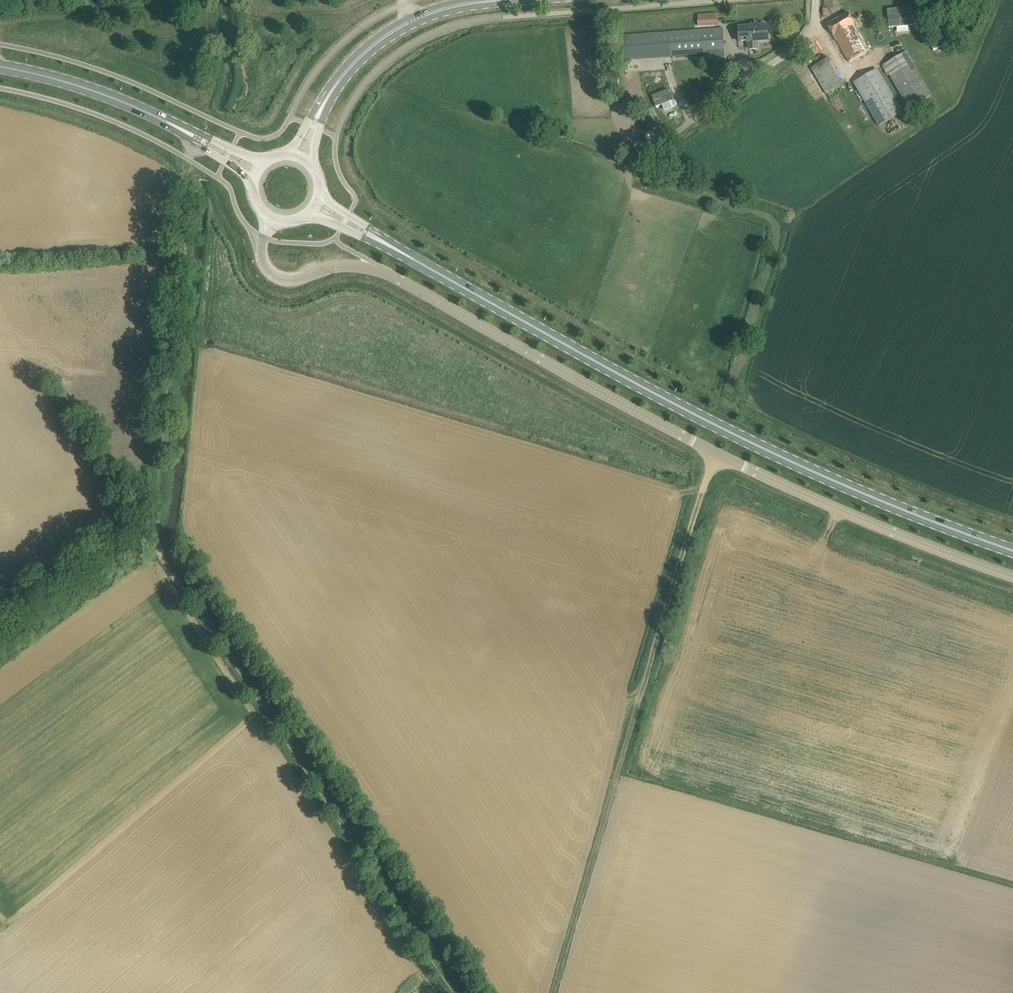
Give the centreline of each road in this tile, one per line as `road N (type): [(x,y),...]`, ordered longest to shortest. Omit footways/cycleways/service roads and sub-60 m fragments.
road 1 (tertiary): [(272,218),(261,254),(277,276),(354,264),(384,270),(715,452),(850,514),(1012,573)]
road 2 (primary): [(1012,549),(750,442),(381,241)]
road 3 (track): [(815,0),(809,34),(647,153),(632,174),(776,225),(735,381)]
road 4 (track): [(550,992),(715,452)]
road 5 (track): [(151,519),(154,560),(447,992)]
road 6 (track): [(186,158),(151,519)]
road 7 (tertiary): [(321,110),(349,68),(397,29),(443,9),(511,0)]
road 8 (primary): [(0,66),(103,93),(193,135)]
road 9 (track): [(151,519),(0,628)]

